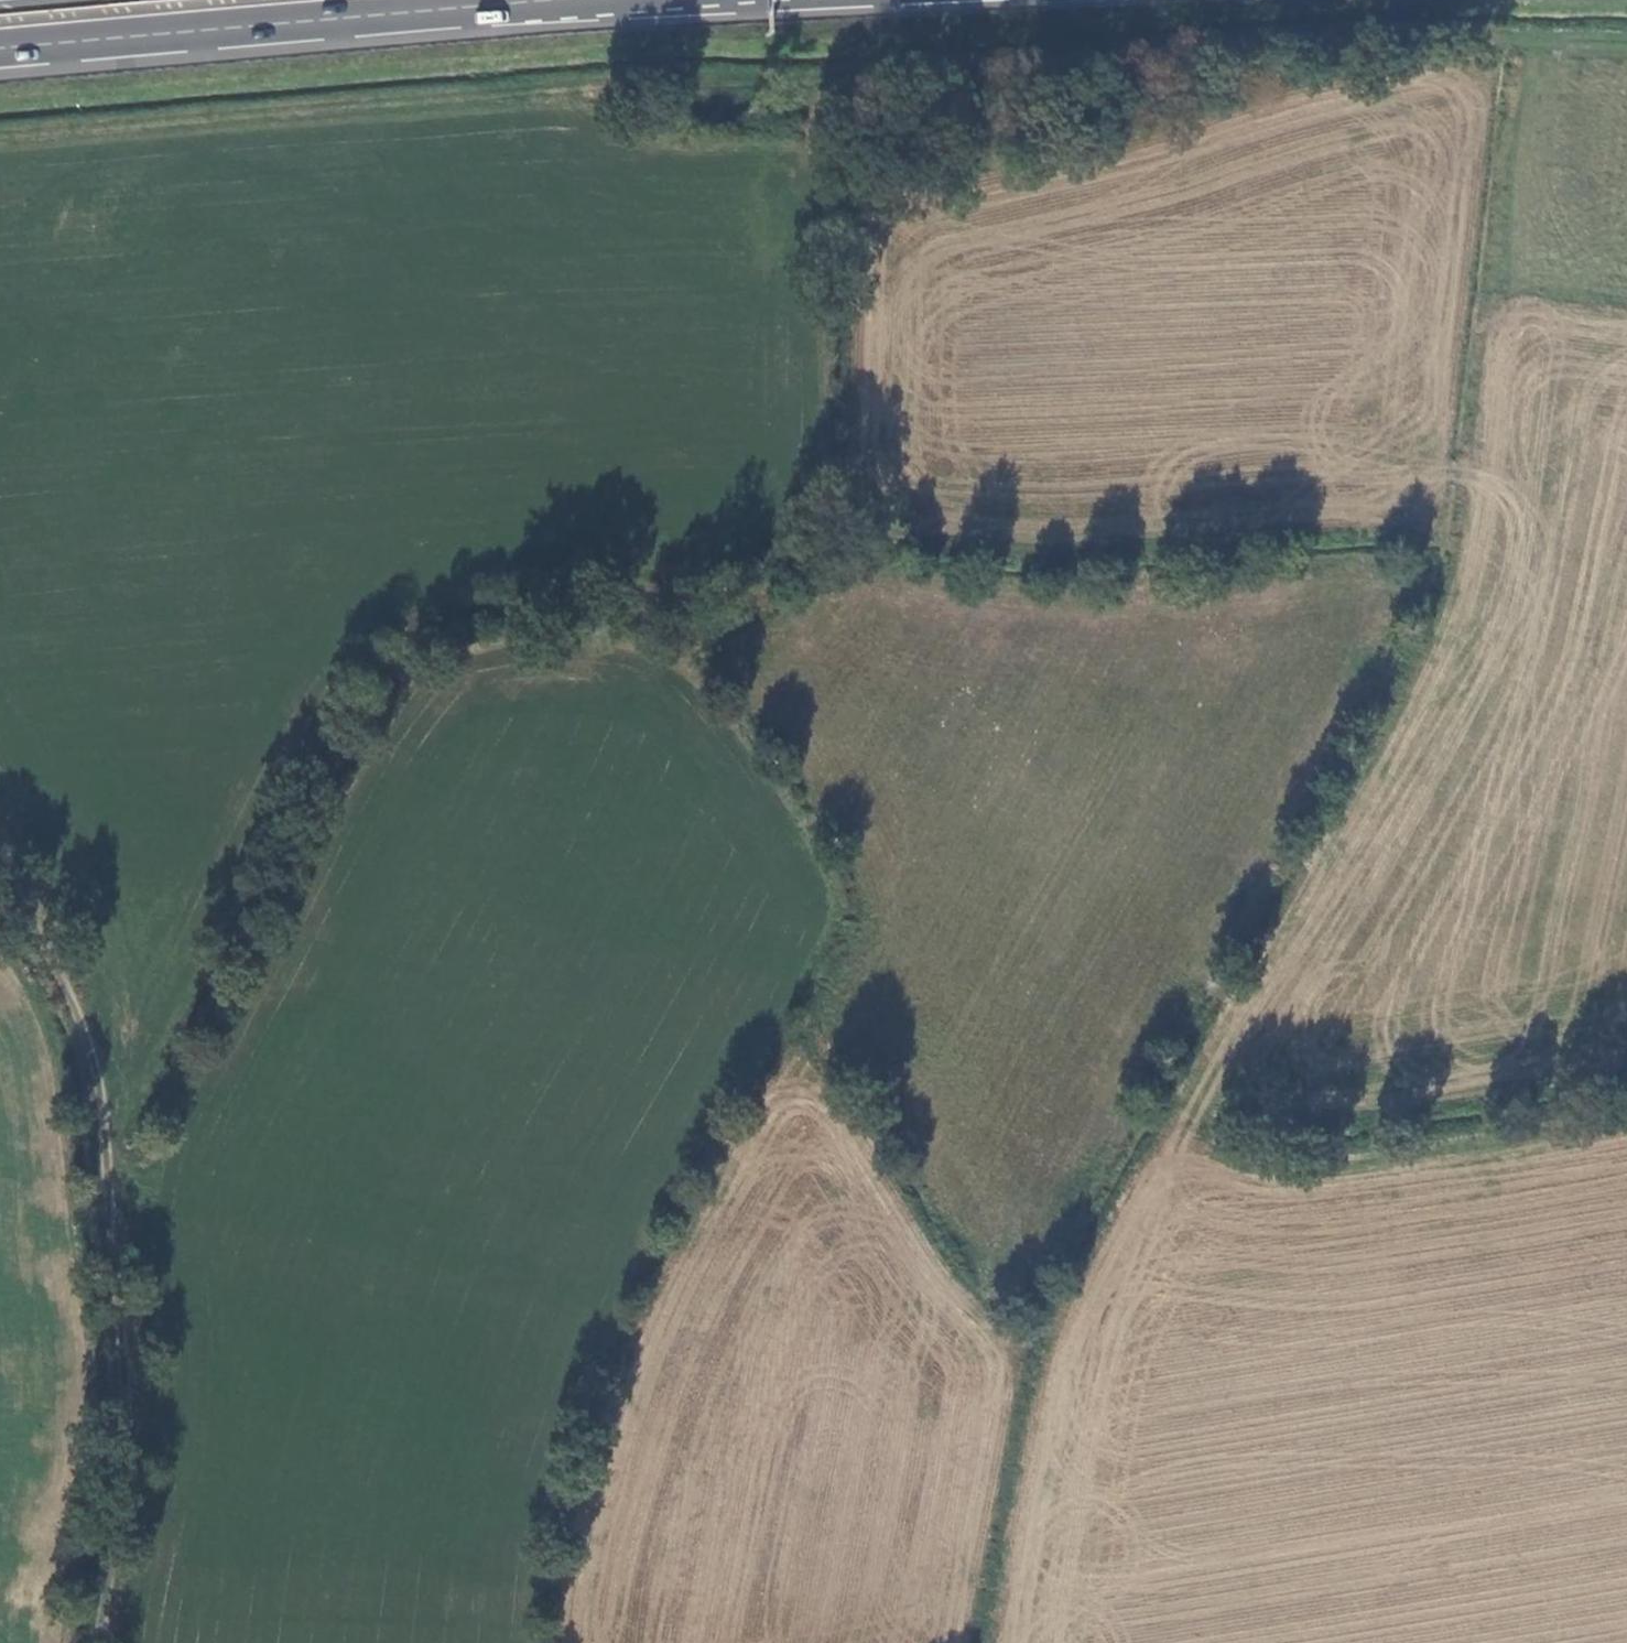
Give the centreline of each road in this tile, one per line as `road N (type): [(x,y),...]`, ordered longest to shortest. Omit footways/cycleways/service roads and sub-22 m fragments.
road 1 (track): [(96,1642),(128,1455),(99,1101),(65,984),(0,863)]
road 2 (trunk): [(0,48),(543,0)]

